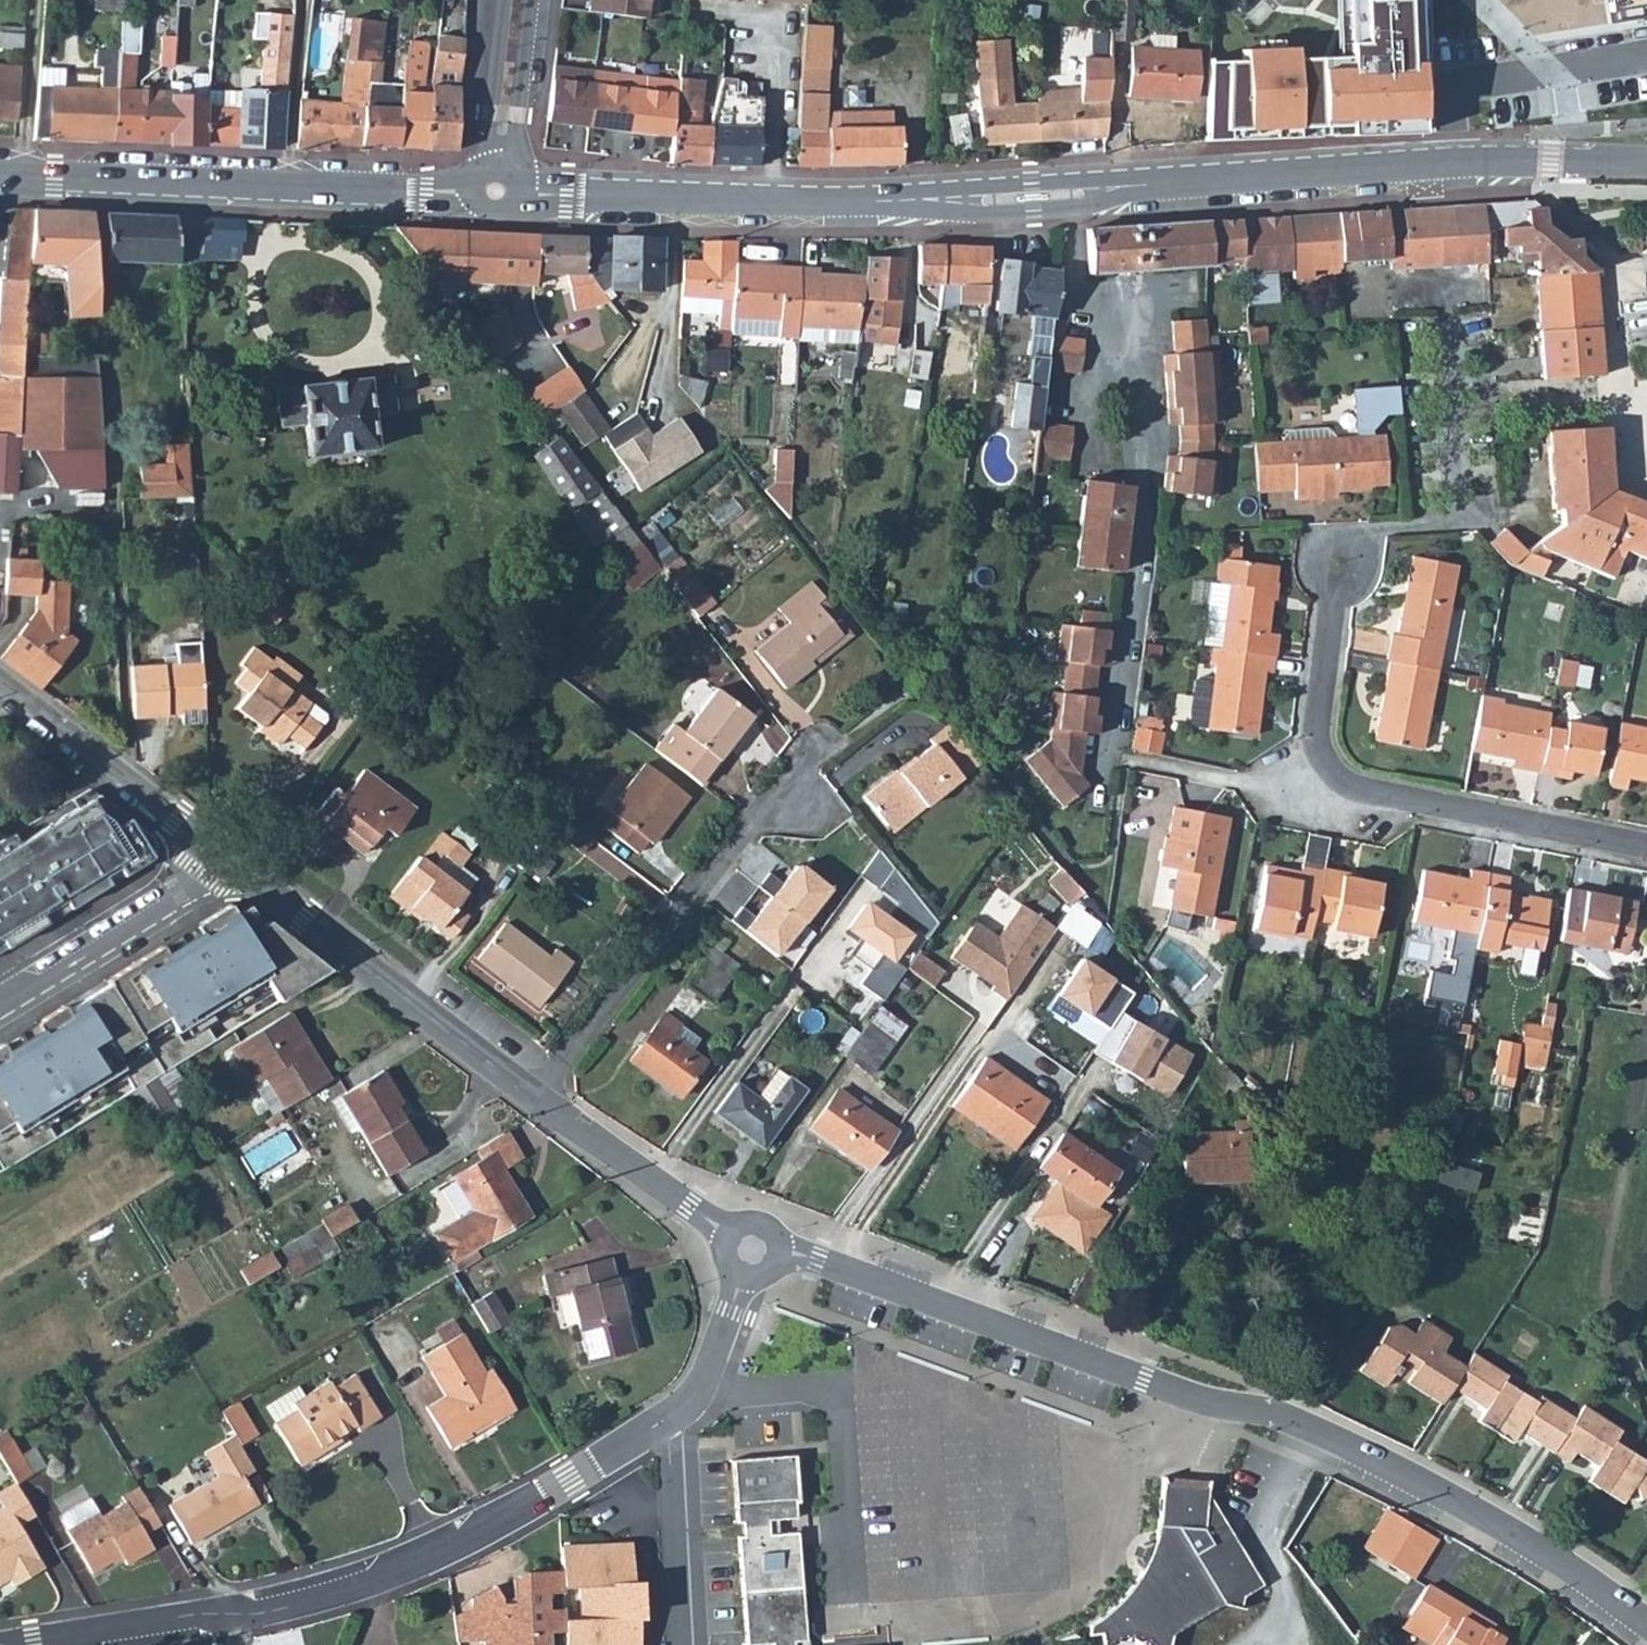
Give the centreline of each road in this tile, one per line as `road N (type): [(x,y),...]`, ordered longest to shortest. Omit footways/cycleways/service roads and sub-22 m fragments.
road 1 (tertiary): [(787,1246),(1204,1399),(1277,1413),(1530,1541),(1646,1623)]
road 2 (residential): [(667,1426),(422,1565),(360,1587),(217,1621),(3,1644)]
road 3 (residential): [(1646,844),(1356,783),(1331,762),(1319,709),(1336,557)]
road 4 (secondary): [(1646,160),(1154,182)]
road 5 (secondary): [(472,192),(0,171)]
road 6 (residential): [(538,1097),(794,774)]
road 7 (tertiary): [(235,862),(538,1097)]
road 8 (secondary): [(877,203),(522,194)]
road 9 (tertiary): [(0,677),(235,862)]
road 10 (secondary): [(877,203),(996,213),(1073,207),(1154,182)]
road 11 (secondary): [(1154,182),(905,194),(877,203)]
road 12 (tertiary): [(235,862),(0,1005)]
road 13 (residential): [(1450,407),(1465,521),(1382,527),(1336,557)]
road 14 (tertiary): [(538,1097),(733,1224)]
road 15 (residential): [(667,1426),(679,1644)]
road 16 (residential): [(498,166),(517,0)]
road 17 (residential): [(743,1279),(713,1359),(667,1426)]

